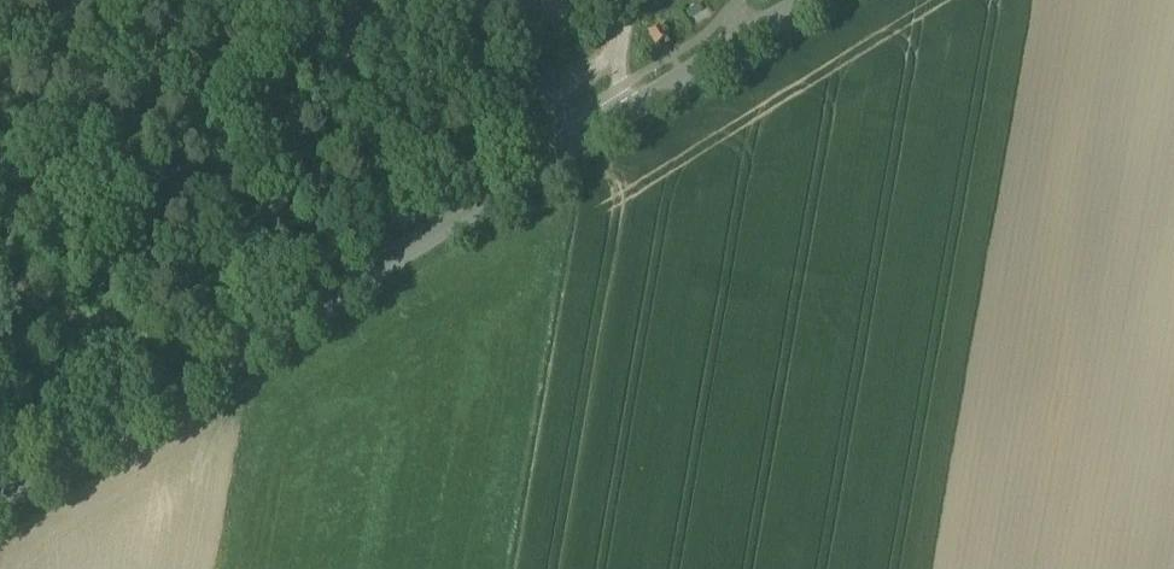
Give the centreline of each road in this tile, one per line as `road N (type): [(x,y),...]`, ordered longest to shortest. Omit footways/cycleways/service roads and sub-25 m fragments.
road 1 (tertiary): [(0,503),(587,138)]
road 2 (unclassified): [(587,138),(570,120),(248,0)]
road 3 (tertiary): [(587,138),(808,0)]

